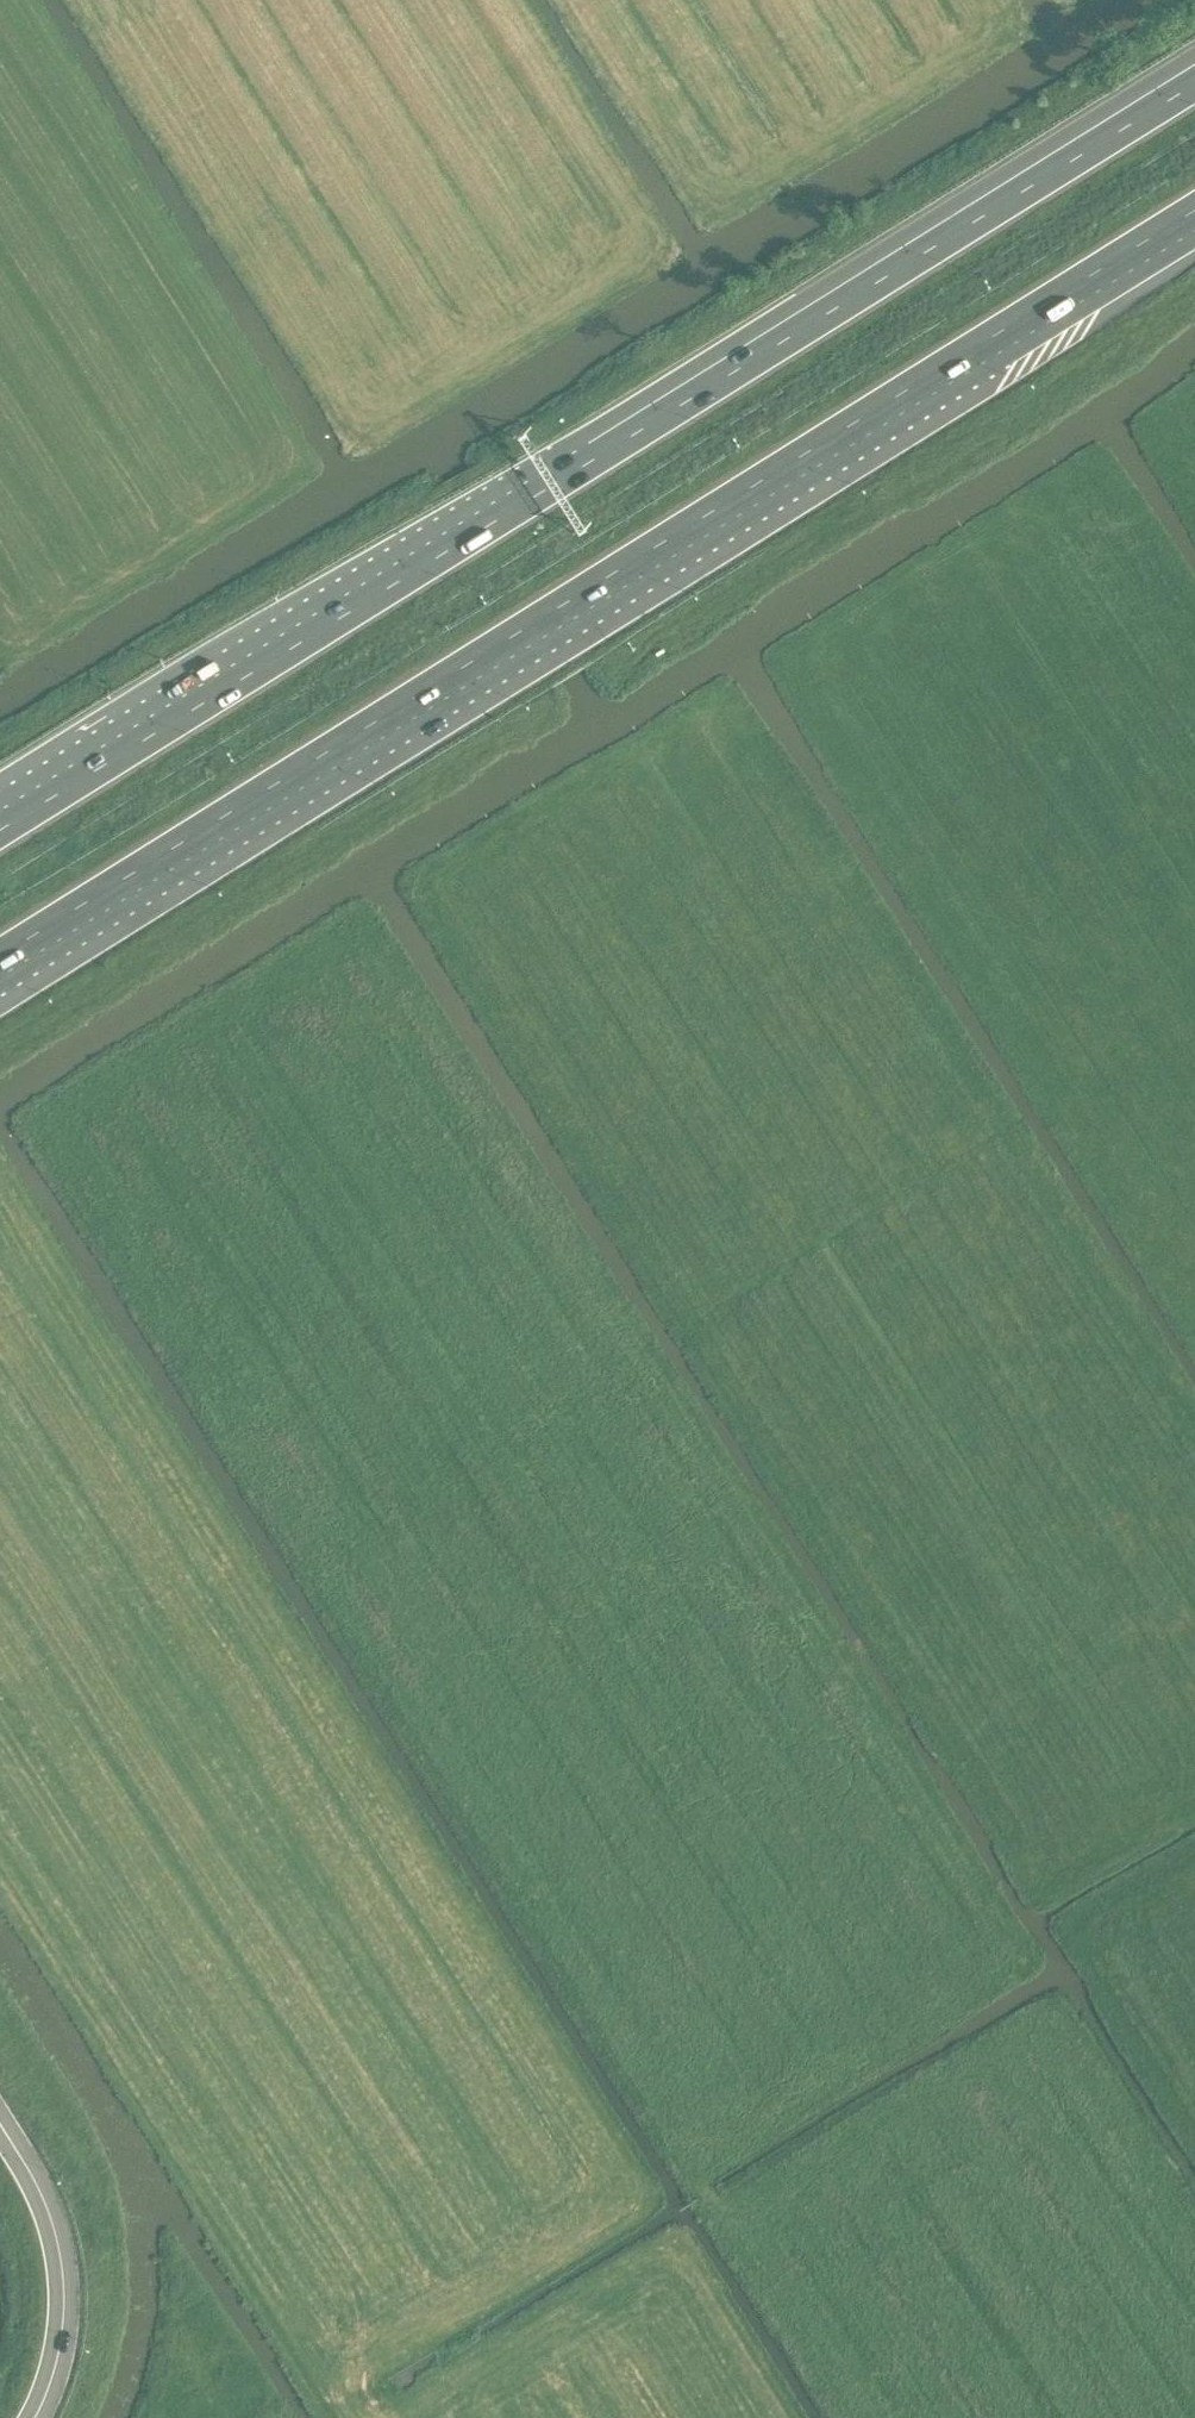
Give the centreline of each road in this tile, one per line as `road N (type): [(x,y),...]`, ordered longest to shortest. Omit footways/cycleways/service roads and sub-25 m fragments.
road 1 (motorway): [(0,967),(1194,220)]
road 2 (motorway): [(1194,81),(0,827)]
road 3 (motorway): [(34,2417),(59,2349),(63,2279),(43,2197),(0,2123)]

